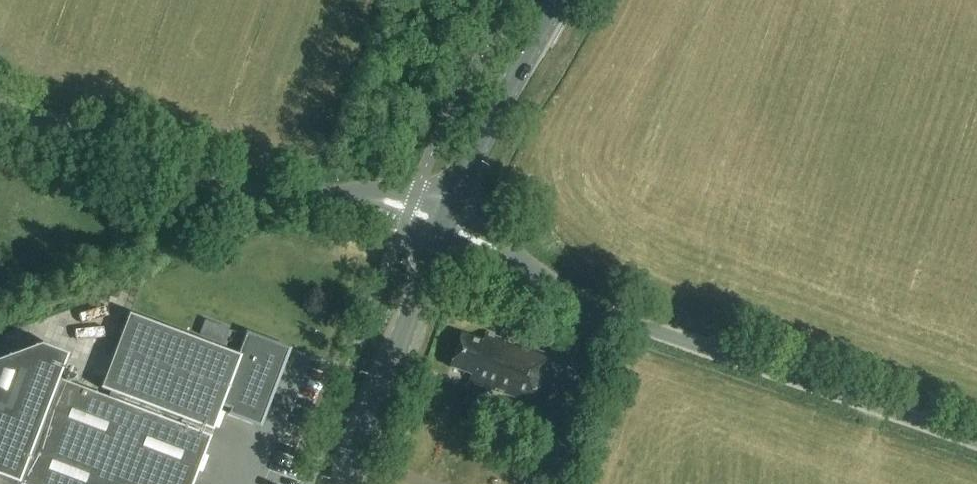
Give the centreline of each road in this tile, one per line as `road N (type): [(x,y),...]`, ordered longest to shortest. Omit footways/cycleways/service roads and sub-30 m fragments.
road 1 (unclassified): [(976,442),(640,329),(567,298),(511,259),(443,227)]
road 2 (unclassified): [(443,227),(380,200),(268,199),(0,106)]
road 3 (secondary): [(350,483),(443,227)]
road 4 (secondary): [(443,227),(559,0)]

